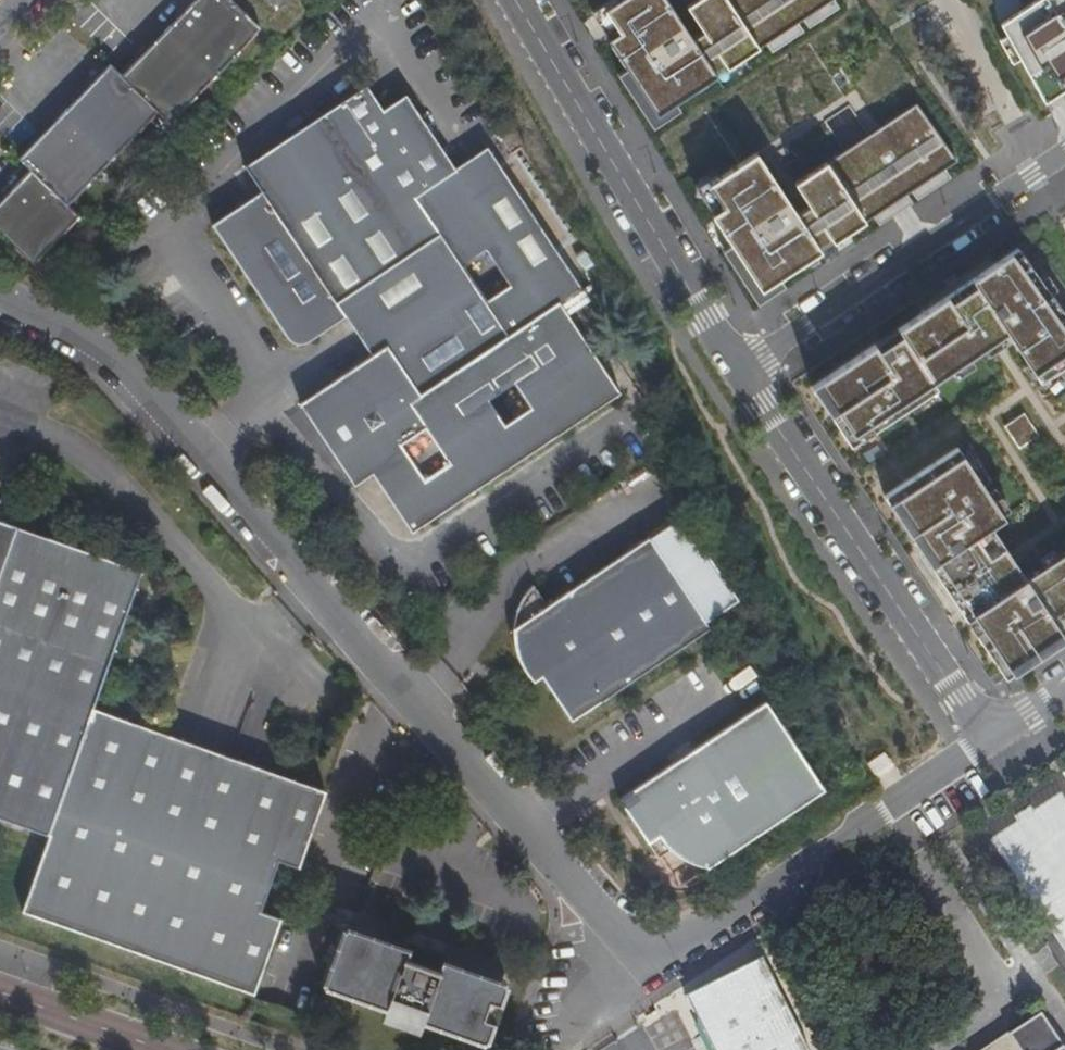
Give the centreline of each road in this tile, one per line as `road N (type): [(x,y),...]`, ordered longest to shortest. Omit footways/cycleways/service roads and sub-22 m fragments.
road 1 (unclassified): [(0,303),(102,355),(621,936),(674,949),(865,831)]
road 2 (residential): [(989,746),(739,367)]
road 3 (residential): [(739,367),(518,0)]
road 4 (residential): [(739,367),(1064,150)]
road 5 (unclassified): [(883,821),(989,746)]

